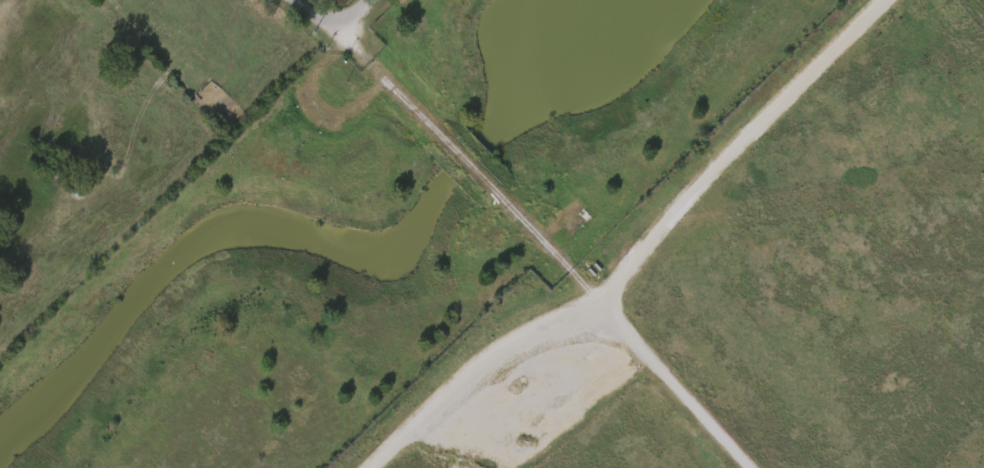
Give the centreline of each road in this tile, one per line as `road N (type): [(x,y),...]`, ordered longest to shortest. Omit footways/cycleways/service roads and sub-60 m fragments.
road 1 (residential): [(359,467),(473,361),(532,319),(600,296),(659,220),(890,0)]
road 2 (residential): [(324,20),(600,296)]

